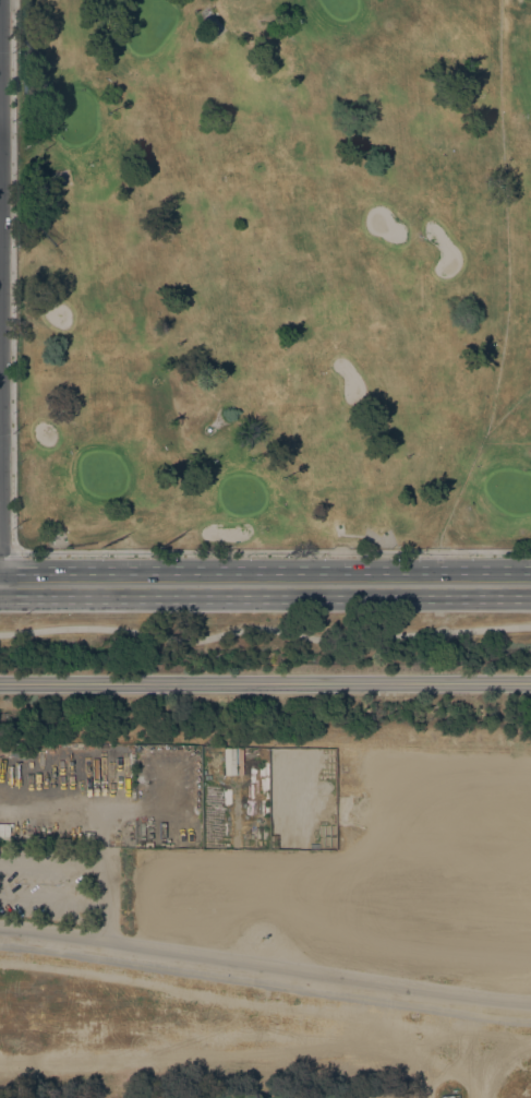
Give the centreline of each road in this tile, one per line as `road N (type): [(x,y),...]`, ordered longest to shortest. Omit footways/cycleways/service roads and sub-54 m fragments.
road 1 (primary): [(530,585),(0,584)]
road 2 (residential): [(99,939),(530,1005)]

